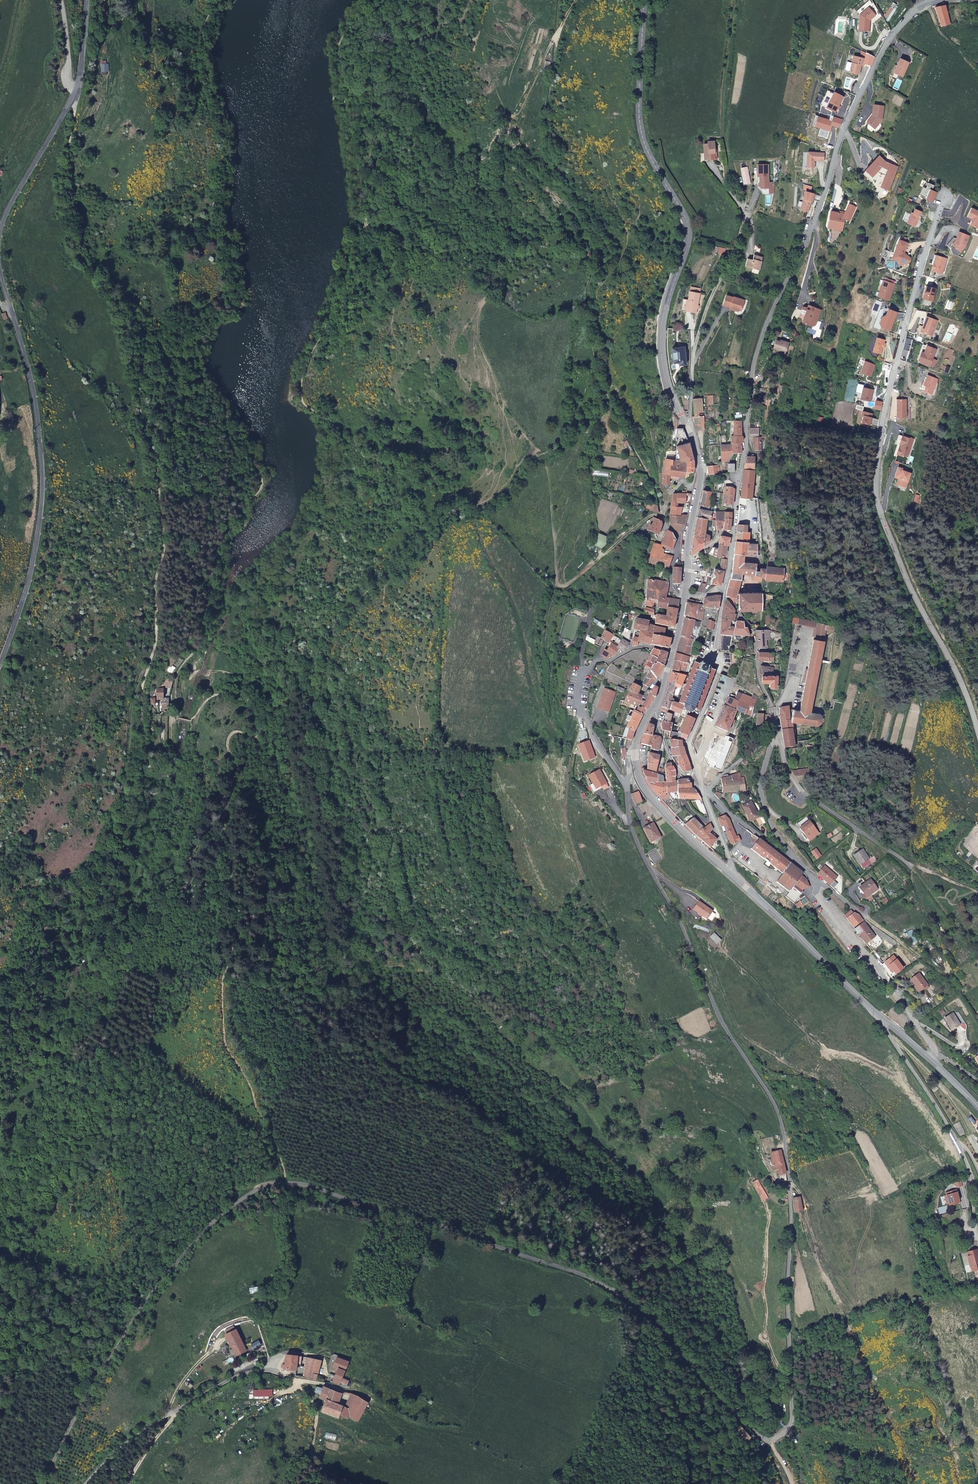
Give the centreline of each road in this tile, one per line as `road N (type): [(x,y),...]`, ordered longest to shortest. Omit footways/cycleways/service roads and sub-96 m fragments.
road 1 (unclassified): [(44,1483),(150,1296),(205,1228),(277,1183),(315,1188),(585,1275),(652,1320),(759,1435),(789,1429),(792,1215),(782,1126),(642,854),(628,783)]
road 2 (track): [(73,97),(69,221),(79,256),(120,306),(164,532),(156,641),(142,698),(151,764),(169,754),(175,718)]
road 3 (residential): [(724,589),(763,332),(884,48),(916,10),(945,0)]
road 4 (secondary): [(644,0),(642,133),(689,228),(663,341),(670,389),(702,473),(685,596)]
road 5 (residential): [(977,731),(877,499),(883,418),(944,197)]
road 6 (track): [(660,505),(596,360),(604,239),(553,157),(548,100),(559,0)]
road 7 (track): [(247,698),(260,733),(234,732),(227,745),(236,773),(226,821),(224,1037),(270,1130),(286,1183)]
road 8 (secondary): [(0,269),(34,391),(43,492),(29,580),(0,665)]
road 9 (residential): [(779,740),(761,781),(771,824),(934,1048),(931,1060)]
road 10 (residential): [(728,872),(688,748),(718,671),(722,596)]
road 11 (unclassified): [(294,1380),(270,1371),(238,1376),(155,1423),(86,1483)]
road 12 (secondary): [(728,872),(885,1021)]
road 13 (track): [(744,213),(723,119),(733,0)]
road 14 (track): [(868,919),(948,972),(911,867)]
road 15 (residential): [(911,867),(804,793),(779,740)]
road 16 (secondary): [(685,596),(659,699),(635,754)]
road 17 (track): [(321,1483),(312,1454),(315,1403),(294,1380),(343,1390)]
road 18 (secondary): [(77,90),(0,232)]
road 19 (residential): [(779,740),(750,628),(722,596)]
road 20 (secondary): [(635,754),(647,794),(728,872)]
road 21 (unclassified): [(885,1021),(960,1147)]
road 22 (residential): [(628,783),(577,707),(582,675),(591,667)]
road 23 (track): [(663,517),(648,517),(566,587)]

